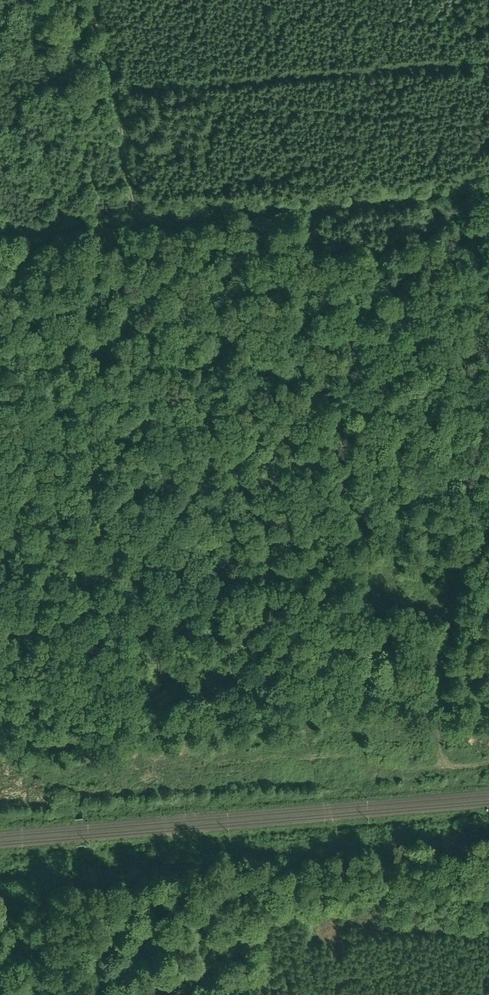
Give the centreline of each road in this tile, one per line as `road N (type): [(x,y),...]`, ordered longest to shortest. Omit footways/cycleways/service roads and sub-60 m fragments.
road 1 (track): [(488,189),(285,210),(13,224)]
road 2 (track): [(488,59),(112,90)]
road 3 (track): [(488,764),(385,770),(330,760),(177,771)]
road 4 (track): [(112,90),(140,218)]

